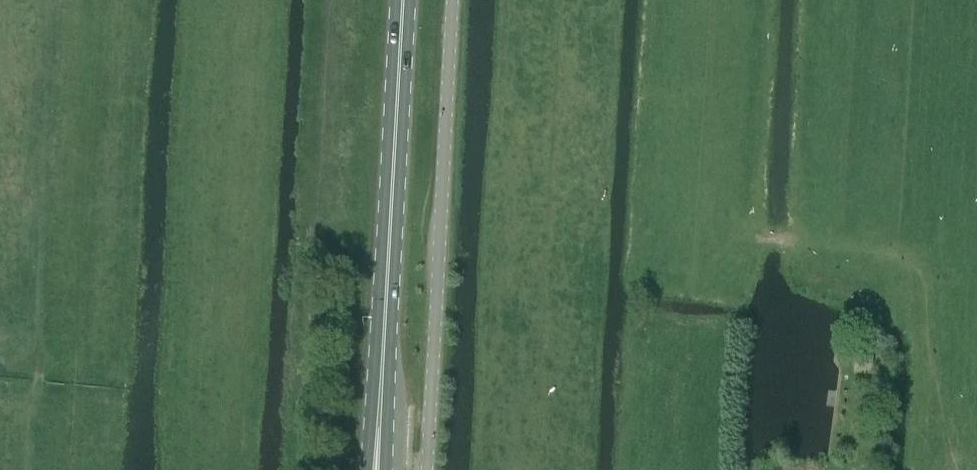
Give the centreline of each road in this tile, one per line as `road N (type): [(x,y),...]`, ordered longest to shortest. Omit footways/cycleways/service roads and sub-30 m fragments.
road 1 (unclassified): [(427,469),(454,0)]
road 2 (primary): [(376,469),(402,0)]

